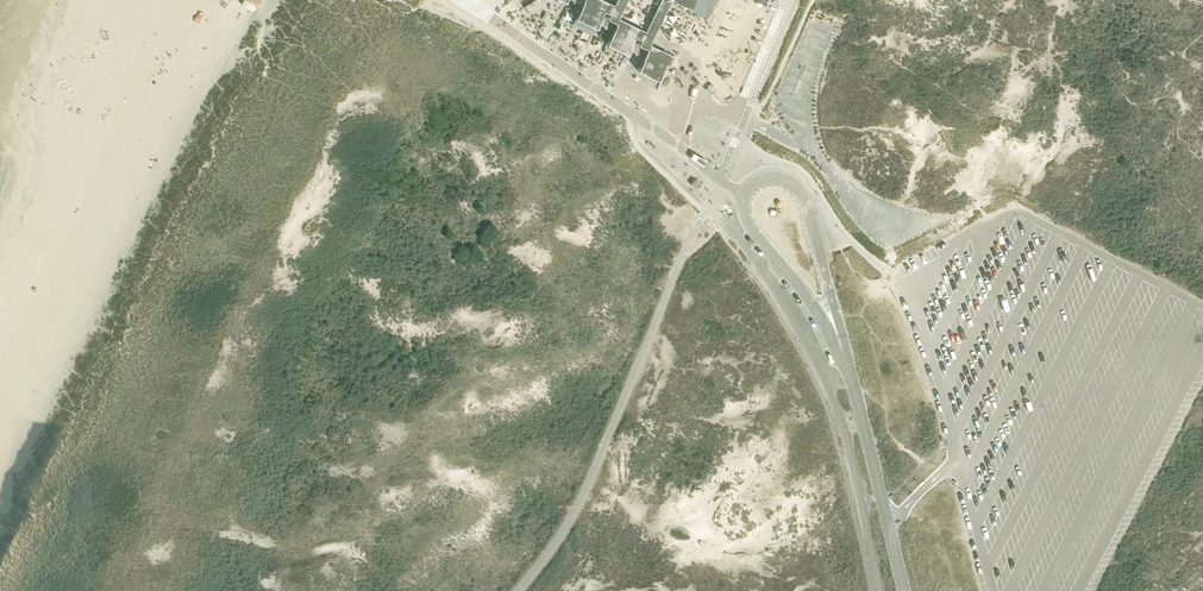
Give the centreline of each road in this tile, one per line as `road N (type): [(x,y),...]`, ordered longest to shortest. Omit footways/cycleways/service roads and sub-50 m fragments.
road 1 (unclassified): [(746,197),(467,0)]
road 2 (unclassified): [(851,377),(804,199),(782,178),(759,183),(746,197)]
road 3 (unclassified): [(905,590),(851,377)]
road 4 (unclassified): [(746,197),(753,230),(817,310),(851,377)]

